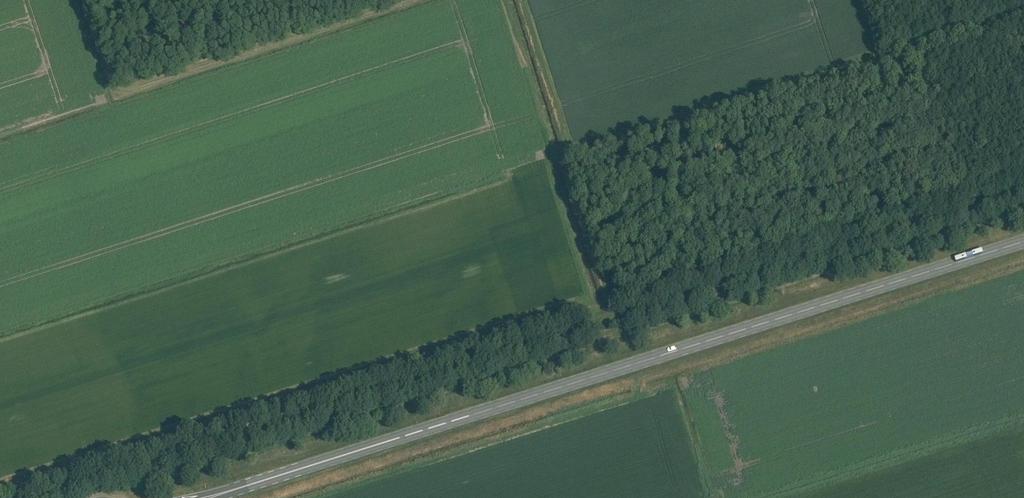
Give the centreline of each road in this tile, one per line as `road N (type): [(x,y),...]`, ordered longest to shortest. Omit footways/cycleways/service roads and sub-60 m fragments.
road 1 (primary): [(211,497),(1023,242)]
road 2 (track): [(43,497),(612,320)]
road 3 (track): [(612,320),(1023,192)]

